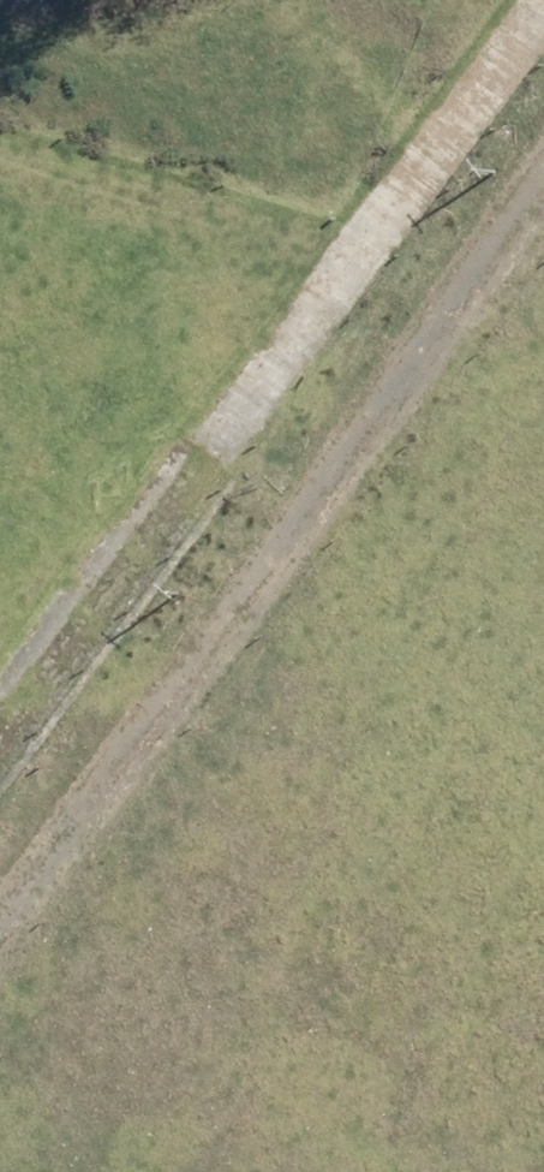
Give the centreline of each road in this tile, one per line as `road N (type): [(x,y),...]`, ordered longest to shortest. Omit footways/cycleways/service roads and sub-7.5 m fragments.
road 1 (track): [(0,742),(543,11)]
road 2 (track): [(543,168),(0,881)]

